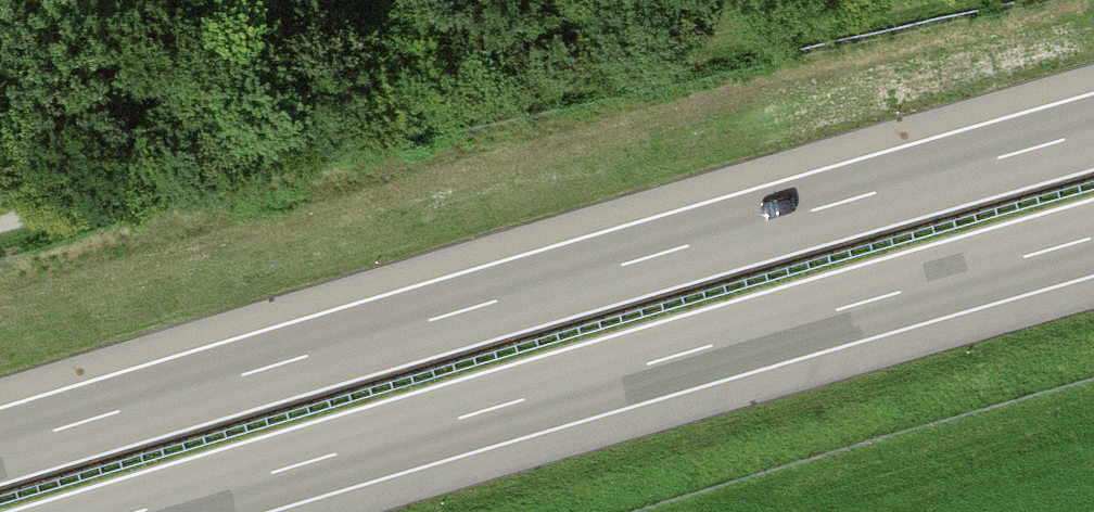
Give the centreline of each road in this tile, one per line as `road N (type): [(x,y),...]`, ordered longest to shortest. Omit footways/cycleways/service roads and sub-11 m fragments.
road 1 (motorway): [(1093,132),(0,447)]
road 2 (motorway): [(141,511),(1093,238)]

